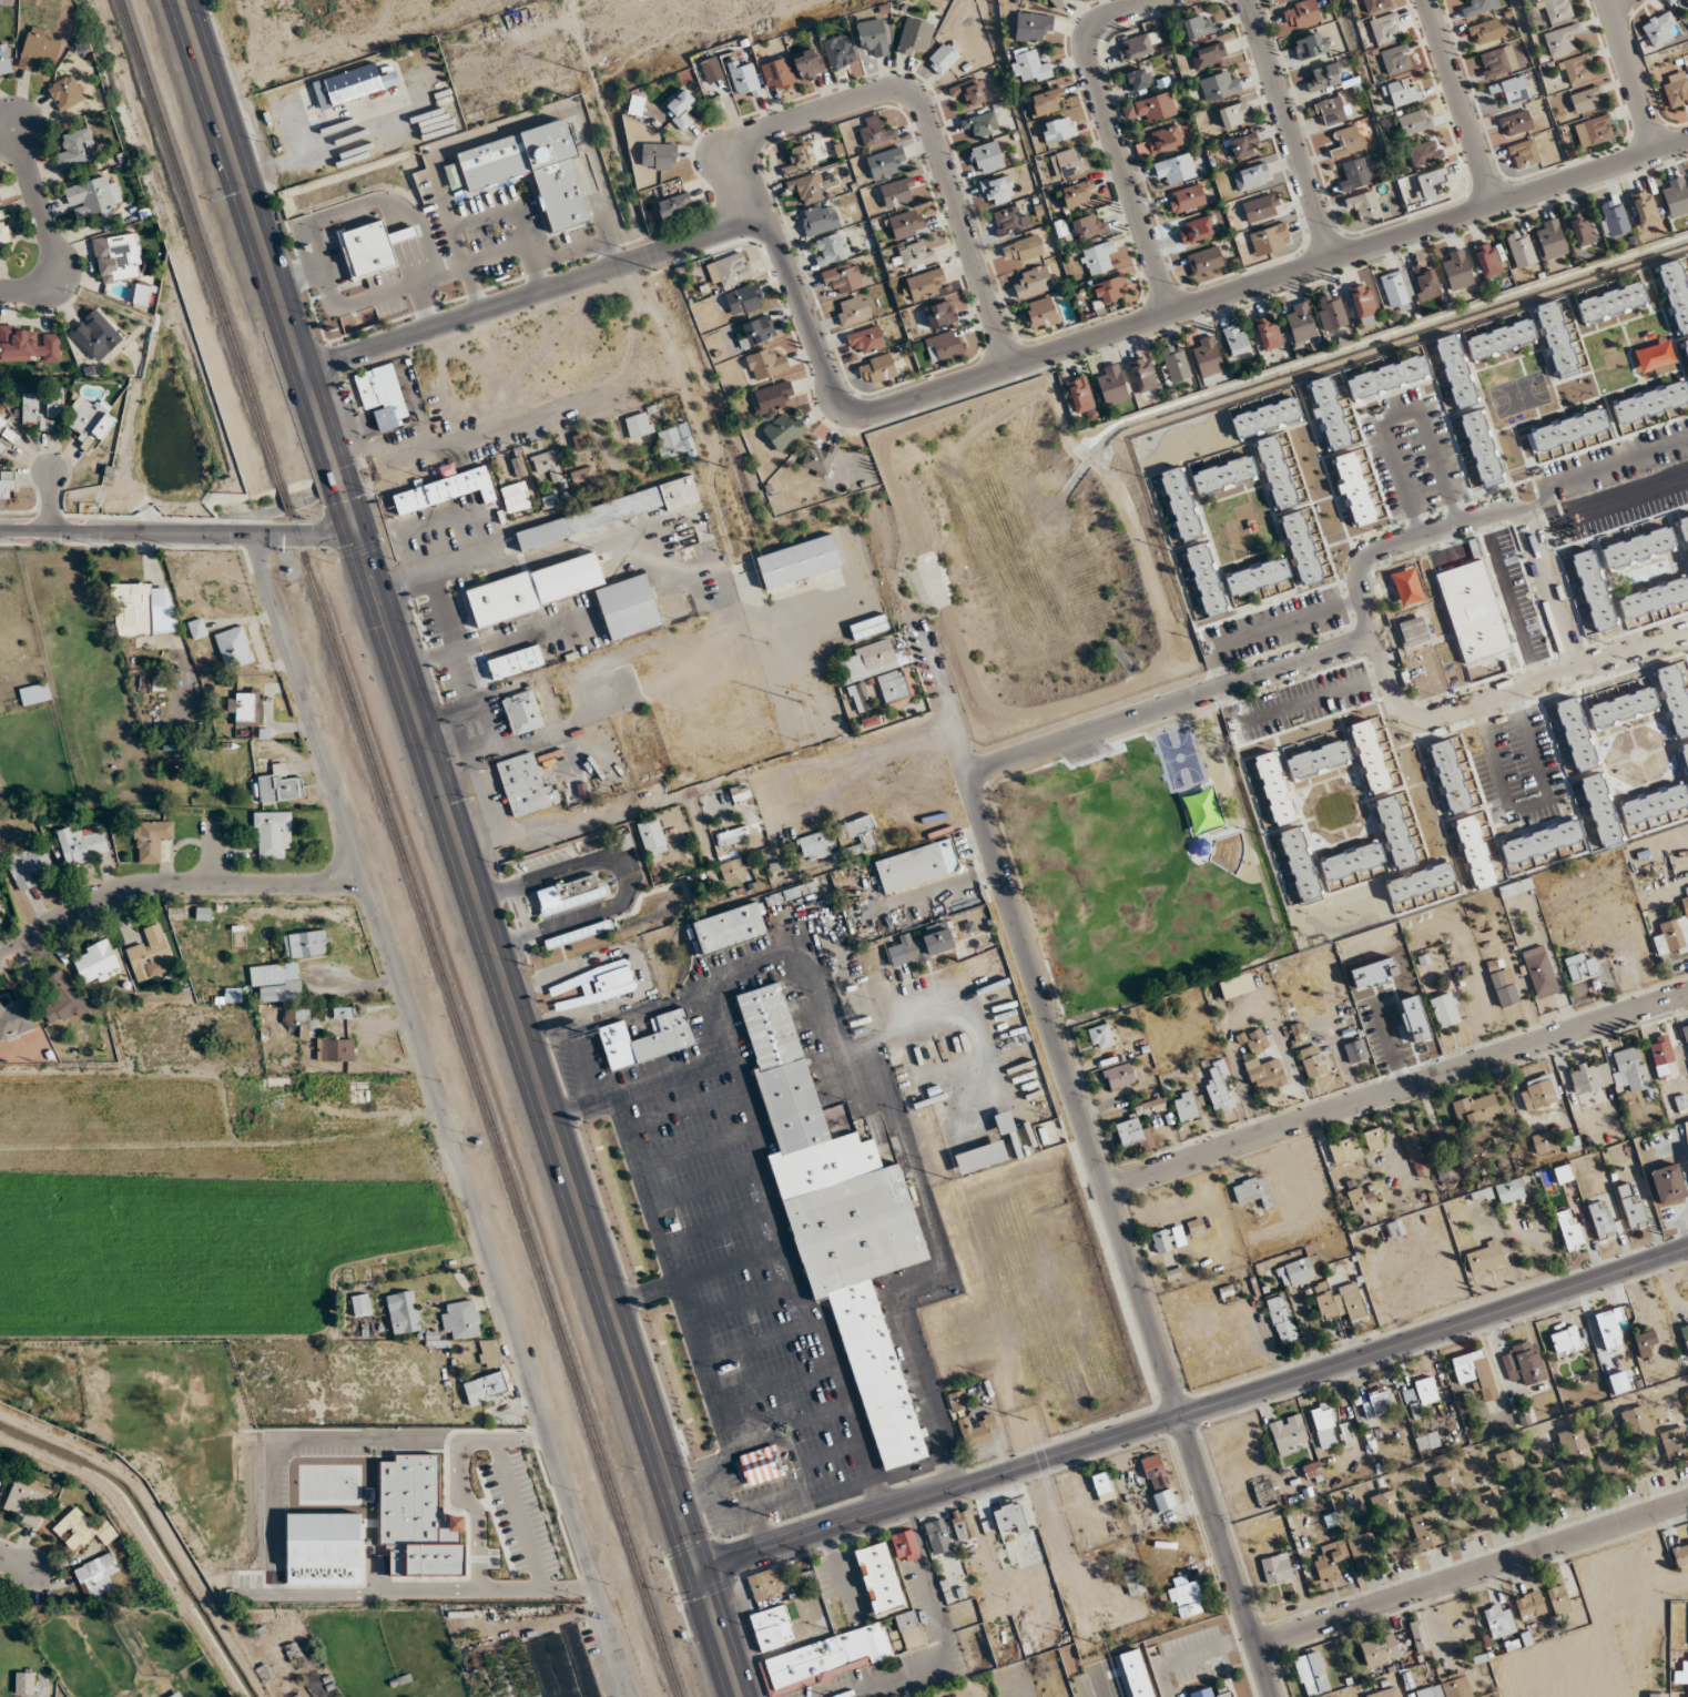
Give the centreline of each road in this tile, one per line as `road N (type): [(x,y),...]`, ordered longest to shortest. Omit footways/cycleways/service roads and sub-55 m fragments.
road 1 (primary): [(181,0),(702,1569)]
road 2 (residential): [(632,1696),(282,639),(255,532)]
road 3 (residential): [(1272,1696),(888,543)]
road 4 (residential): [(1687,141),(879,409),(852,408),(832,389),(764,219)]
road 5 (secondary): [(1687,1245),(702,1569)]
road 6 (residential): [(1578,670),(1424,721),(1410,718),(1361,593),(1361,560),(1463,520),(1516,512),(1532,530),(1578,670)]
road 7 (residential): [(1105,1188),(1687,992)]
road 8 (residential): [(1008,368),(924,109),(908,92),(874,92),(742,138),(732,154),(734,177),(764,219)]
road 9 (residential): [(764,219),(303,367)]
road 10 (residential): [(1254,1642),(1687,1503)]
road 11 (residential): [(966,774),(1375,638)]
road 12 (residential): [(363,884),(141,884),(82,904),(0,958)]
road 13 (residential): [(1170,313),(1086,51),(1097,22),(1156,0)]
road 14 (tertiary): [(356,531),(0,532)]
road 15 (residential): [(1246,0),(1333,260)]
road 16 (residential): [(1492,207),(1425,0)]
road 17 (residential): [(0,292),(42,288),(55,263),(14,124)]
road 18 (residential): [(1656,152),(1608,0)]
road 19 (primary): [(702,1569),(743,1696)]

